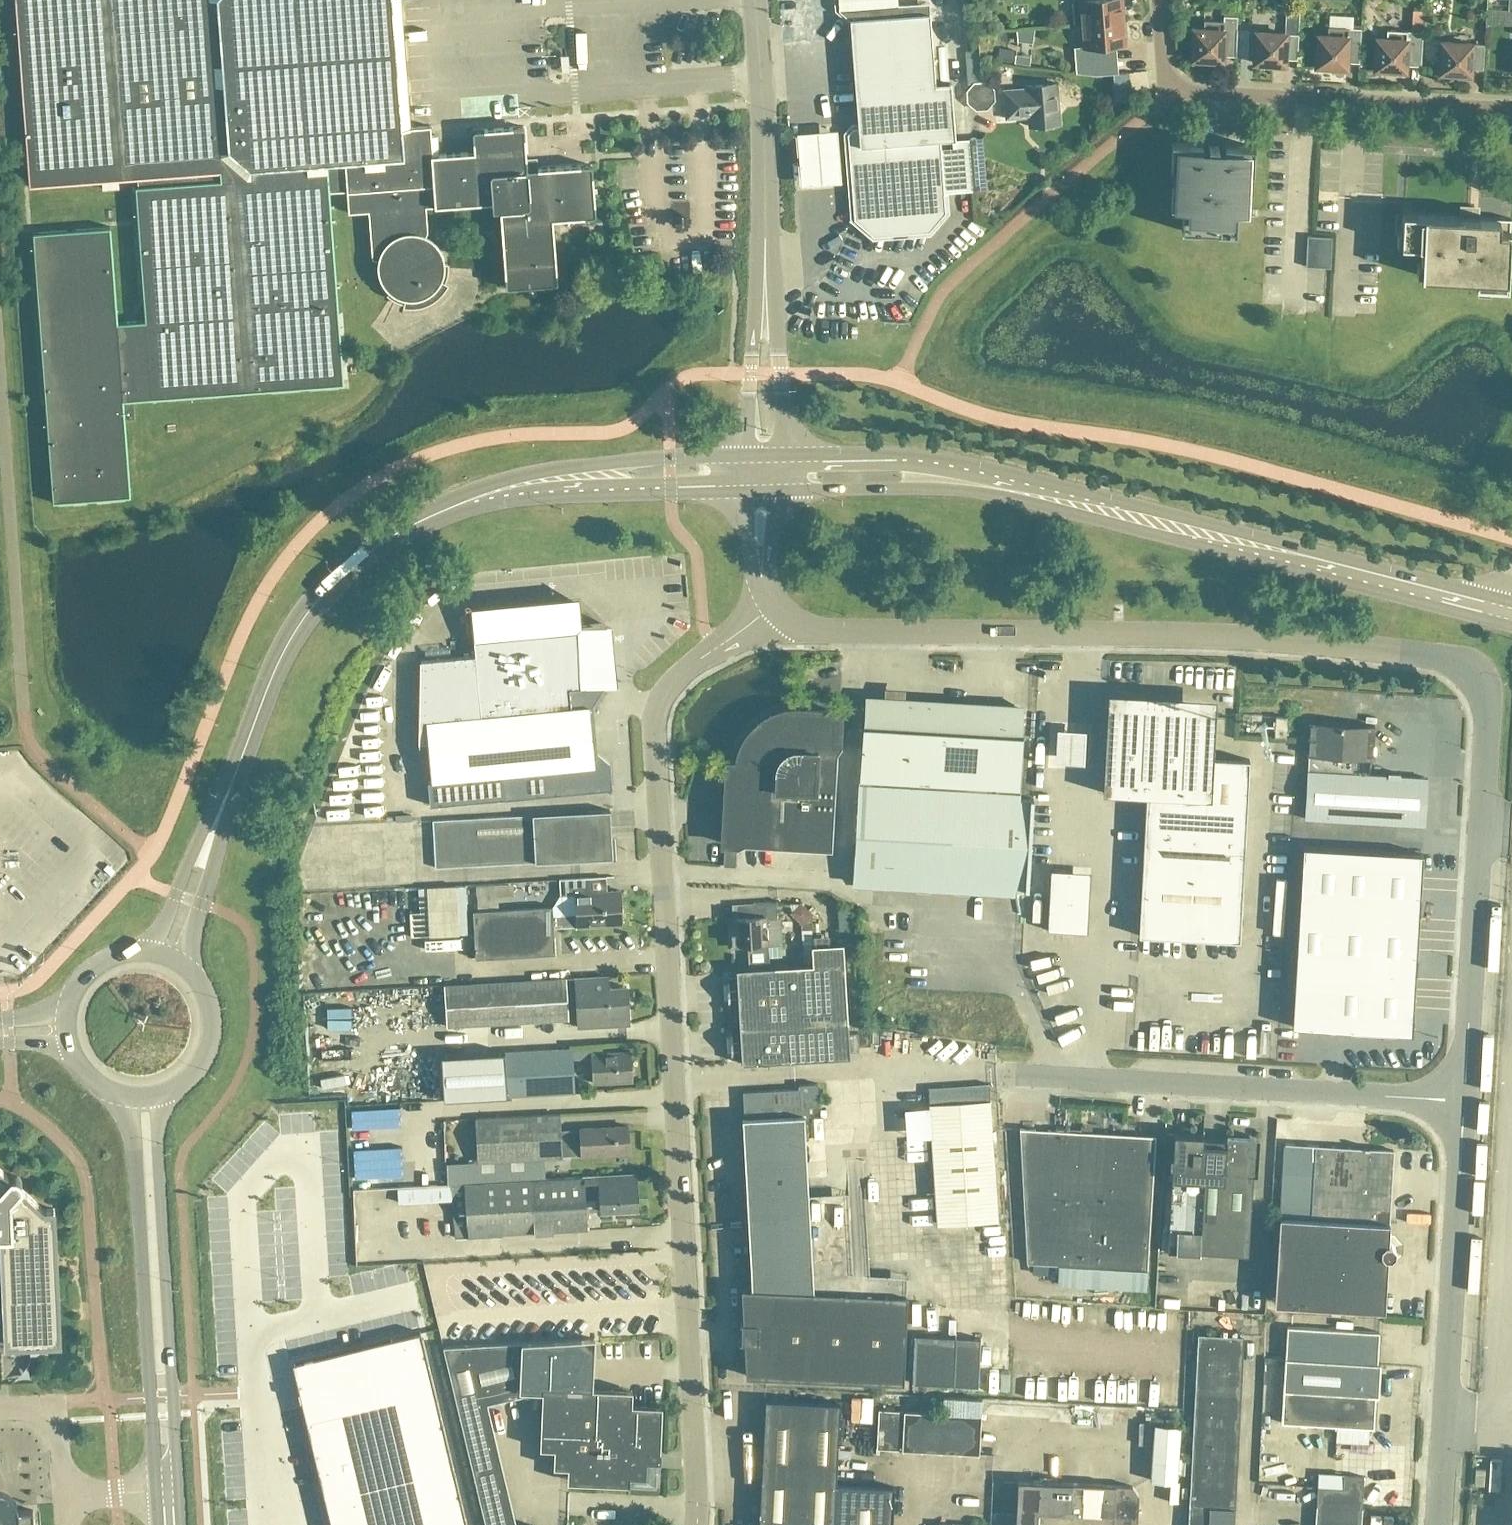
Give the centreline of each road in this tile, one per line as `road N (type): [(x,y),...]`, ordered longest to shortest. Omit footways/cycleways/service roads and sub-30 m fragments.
road 1 (unclassified): [(1464,1102),(1489,729),(1483,689),(1465,667),(1429,655),(1251,642),(833,636),(782,619)]
road 2 (unclassified): [(697,1524),(657,721),(682,677),(782,619)]
road 3 (primary): [(783,488),(1019,500),(1511,625)]
road 4 (primary): [(1511,603),(938,461),(785,457)]
road 5 (unclassified): [(1464,1102),(1017,1083)]
road 6 (primary): [(228,791),(280,660),(346,570),(449,508),(503,489)]
road 7 (residential): [(1511,109),(1174,90),(1159,0)]
road 8 (unclassified): [(1438,1524),(1464,1102)]
road 9 (tertiary): [(126,1097),(154,1444),(170,1493)]
road 10 (tertiary): [(170,1493),(176,1442),(159,1095)]
road 11 (unclassified): [(765,275),(754,0)]
road 12 (primary): [(744,457),(569,468),(503,489)]
road 13 (primary): [(503,489),(744,490)]
road 14 (unclassified): [(765,275),(744,457)]
road 15 (unclassified): [(785,457),(765,275)]
road 16 (primary): [(187,968),(228,791)]
road 17 (primary): [(228,791),(144,950)]
road 18 (primary): [(159,1095),(196,1070),(207,1051),(210,1006),(187,968)]
road 19 (unclassified): [(0,1412),(30,1413),(54,1428),(67,1499)]

